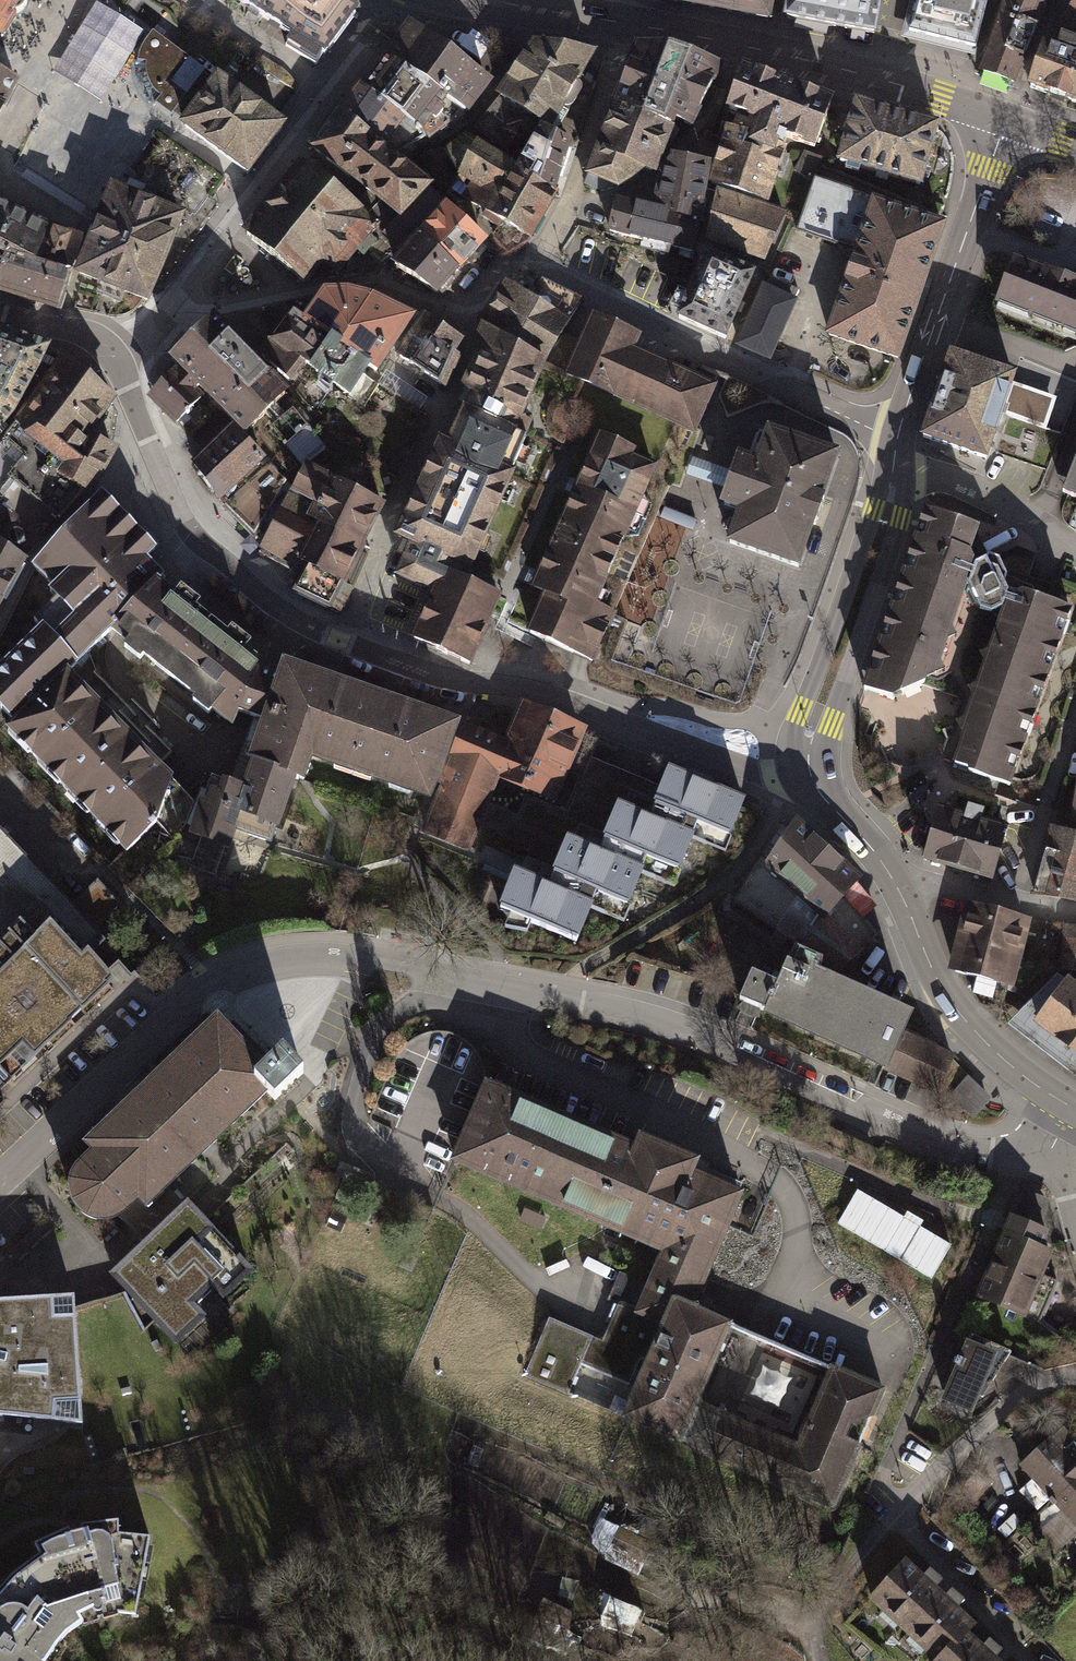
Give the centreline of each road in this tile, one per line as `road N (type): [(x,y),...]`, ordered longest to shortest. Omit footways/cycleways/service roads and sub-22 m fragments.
road 1 (residential): [(0,1186),(212,983),(302,956),(568,997),(655,1021),(948,1149),(1012,1163),(1053,1148)]
road 2 (residential): [(342,642),(428,674),(528,689),(770,776),(809,774)]
road 3 (residential): [(536,254),(895,445)]
road 4 (primary): [(1005,119),(877,78),(624,23)]
road 5 (residential): [(120,363),(179,516),(198,541),(288,615),(342,642)]
road 6 (secondary): [(895,445),(792,738),(809,774)]
road 7 (secondary): [(809,774),(901,518),(906,489),(895,445)]
road 8 (residential): [(472,323),(455,384),(342,642)]
road 9 (secondary): [(1005,119),(895,445)]
road 10 (residential): [(174,299),(377,29)]
road 11 (residential): [(174,299),(234,305),(351,275),(472,323)]
road 12 (secondary): [(1075,1109),(1023,1076),(959,1011),(889,874)]
road 13 (residential): [(624,23),(570,200),(536,254)]
road 14 (residential): [(895,445),(1026,511),(1075,548)]
road 15 (residential): [(1075,715),(1019,901)]
road 16 (residential): [(0,310),(89,335),(120,363)]
road 17 (residential): [(1019,901),(889,874)]
road 18 (secondary): [(889,874),(809,774)]
road 19 (primary): [(624,23),(505,3)]

